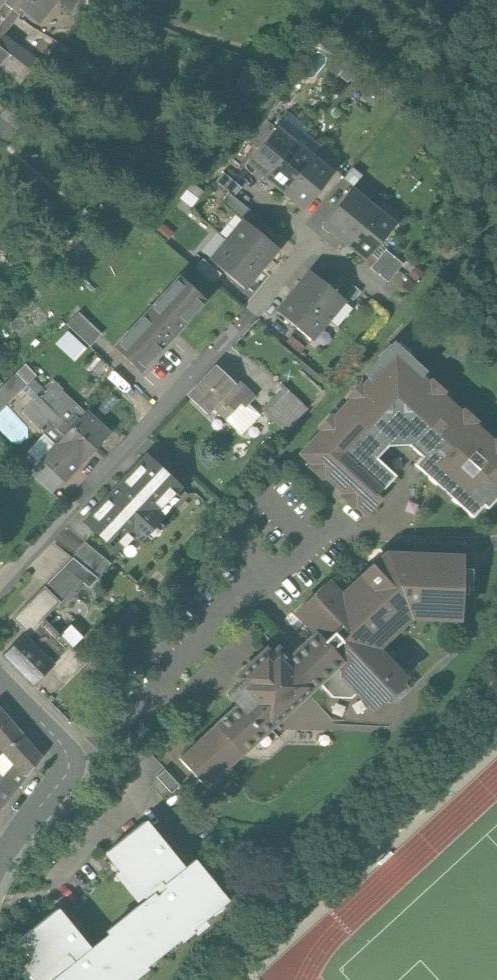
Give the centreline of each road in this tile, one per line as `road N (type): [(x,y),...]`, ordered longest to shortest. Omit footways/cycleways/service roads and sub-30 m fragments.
road 1 (residential): [(0,585),(313,241)]
road 2 (residential): [(0,862),(69,760),(0,682)]

